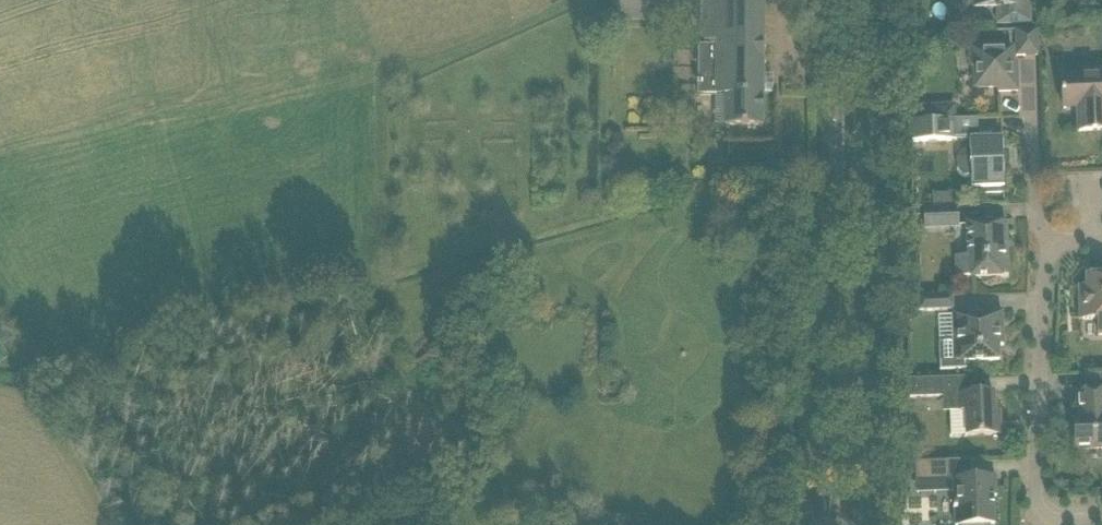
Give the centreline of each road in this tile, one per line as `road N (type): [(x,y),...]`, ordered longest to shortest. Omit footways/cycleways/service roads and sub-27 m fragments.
road 1 (secondary): [(867,524),(881,186),(878,0)]
road 2 (secondary): [(834,0),(837,184),(823,524)]
road 3 (residential): [(1101,521),(1038,516),(1033,495),(1050,250)]
road 4 (residential): [(1050,250),(1036,224),(1031,119)]

